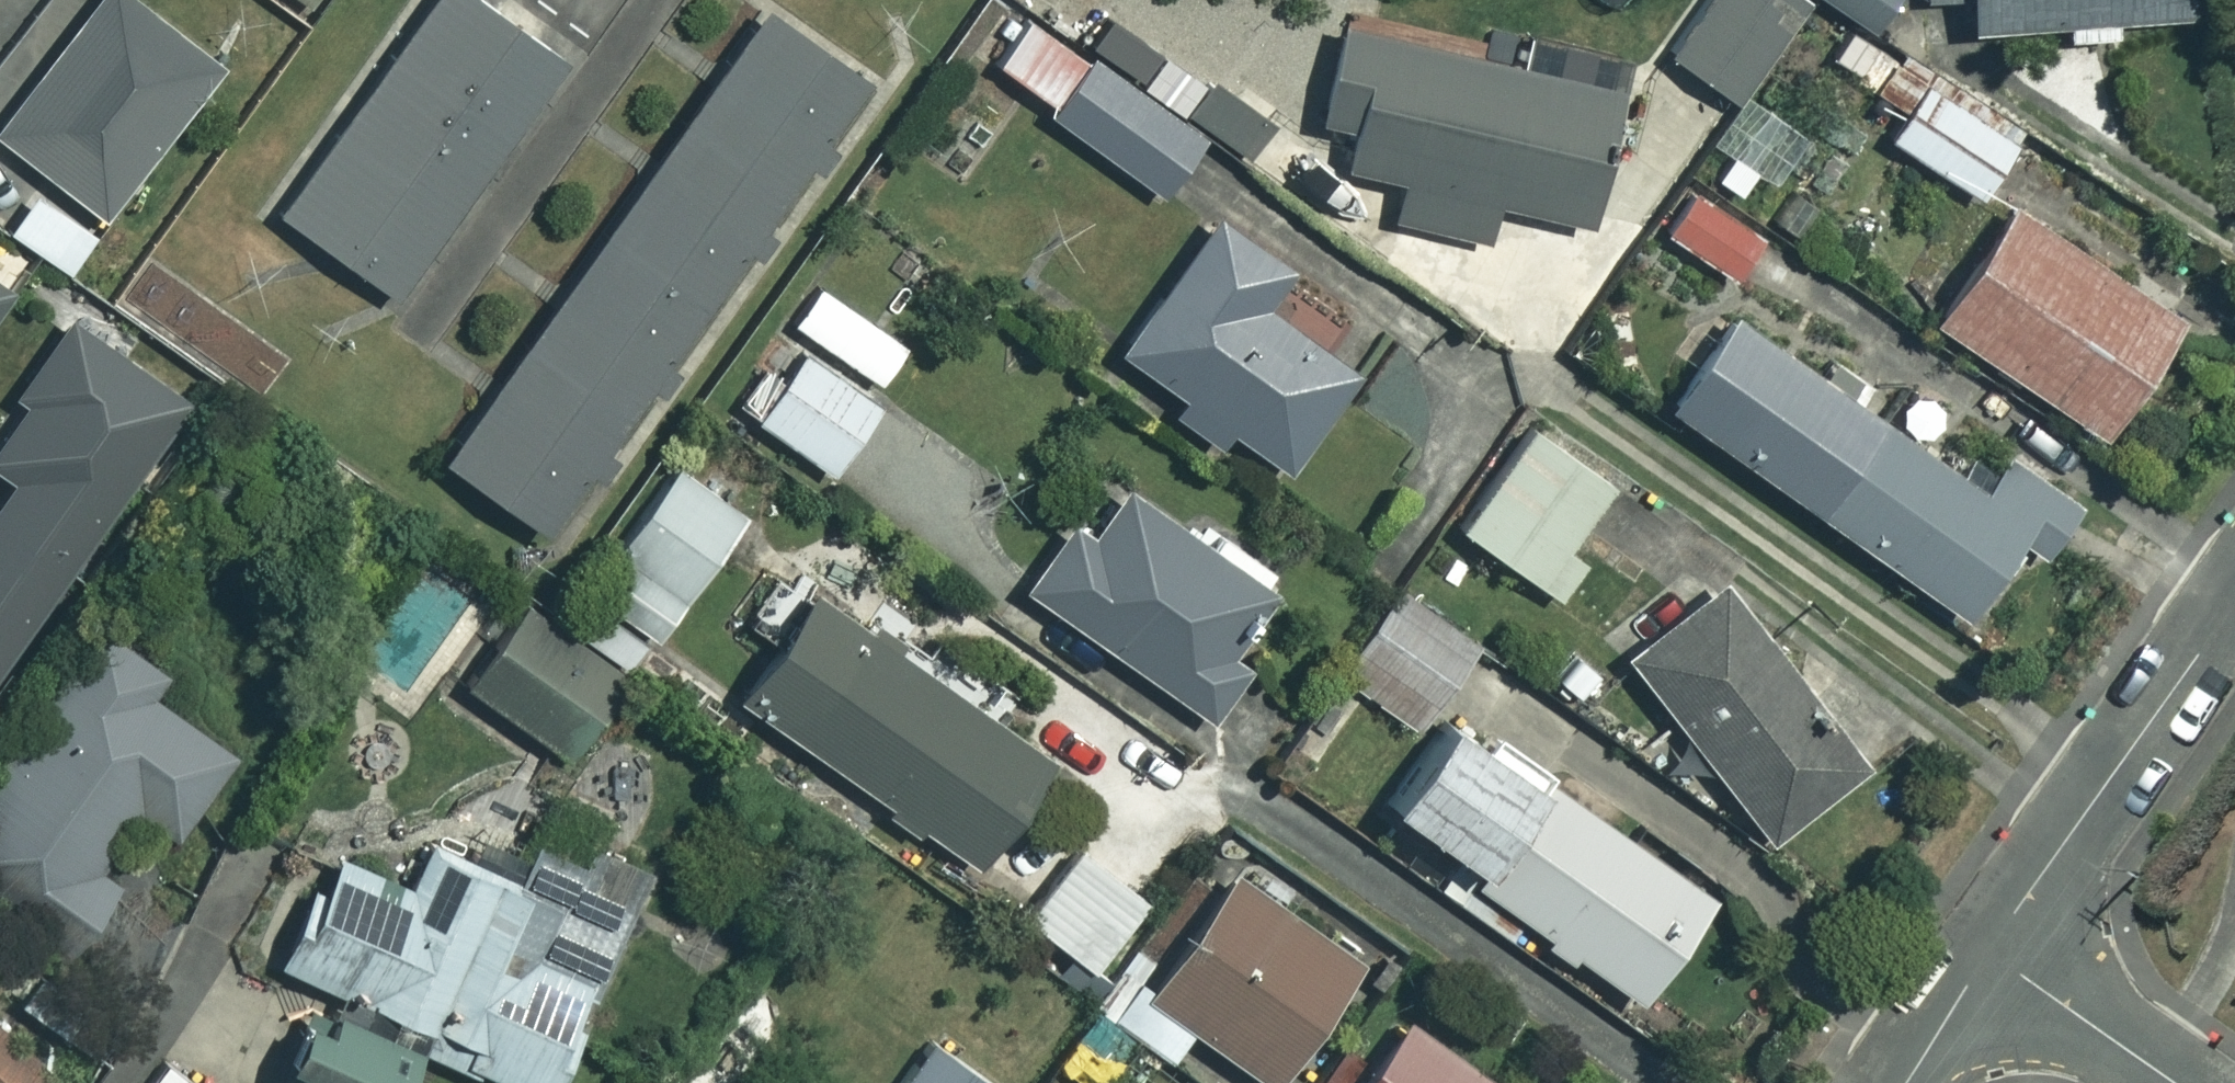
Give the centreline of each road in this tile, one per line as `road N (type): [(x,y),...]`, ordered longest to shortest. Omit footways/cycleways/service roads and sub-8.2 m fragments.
road 1 (residential): [(2234,602),(1986,953)]
road 2 (residential): [(2172,1082),(1986,953)]
road 3 (residential): [(1986,953),(1905,1082)]

